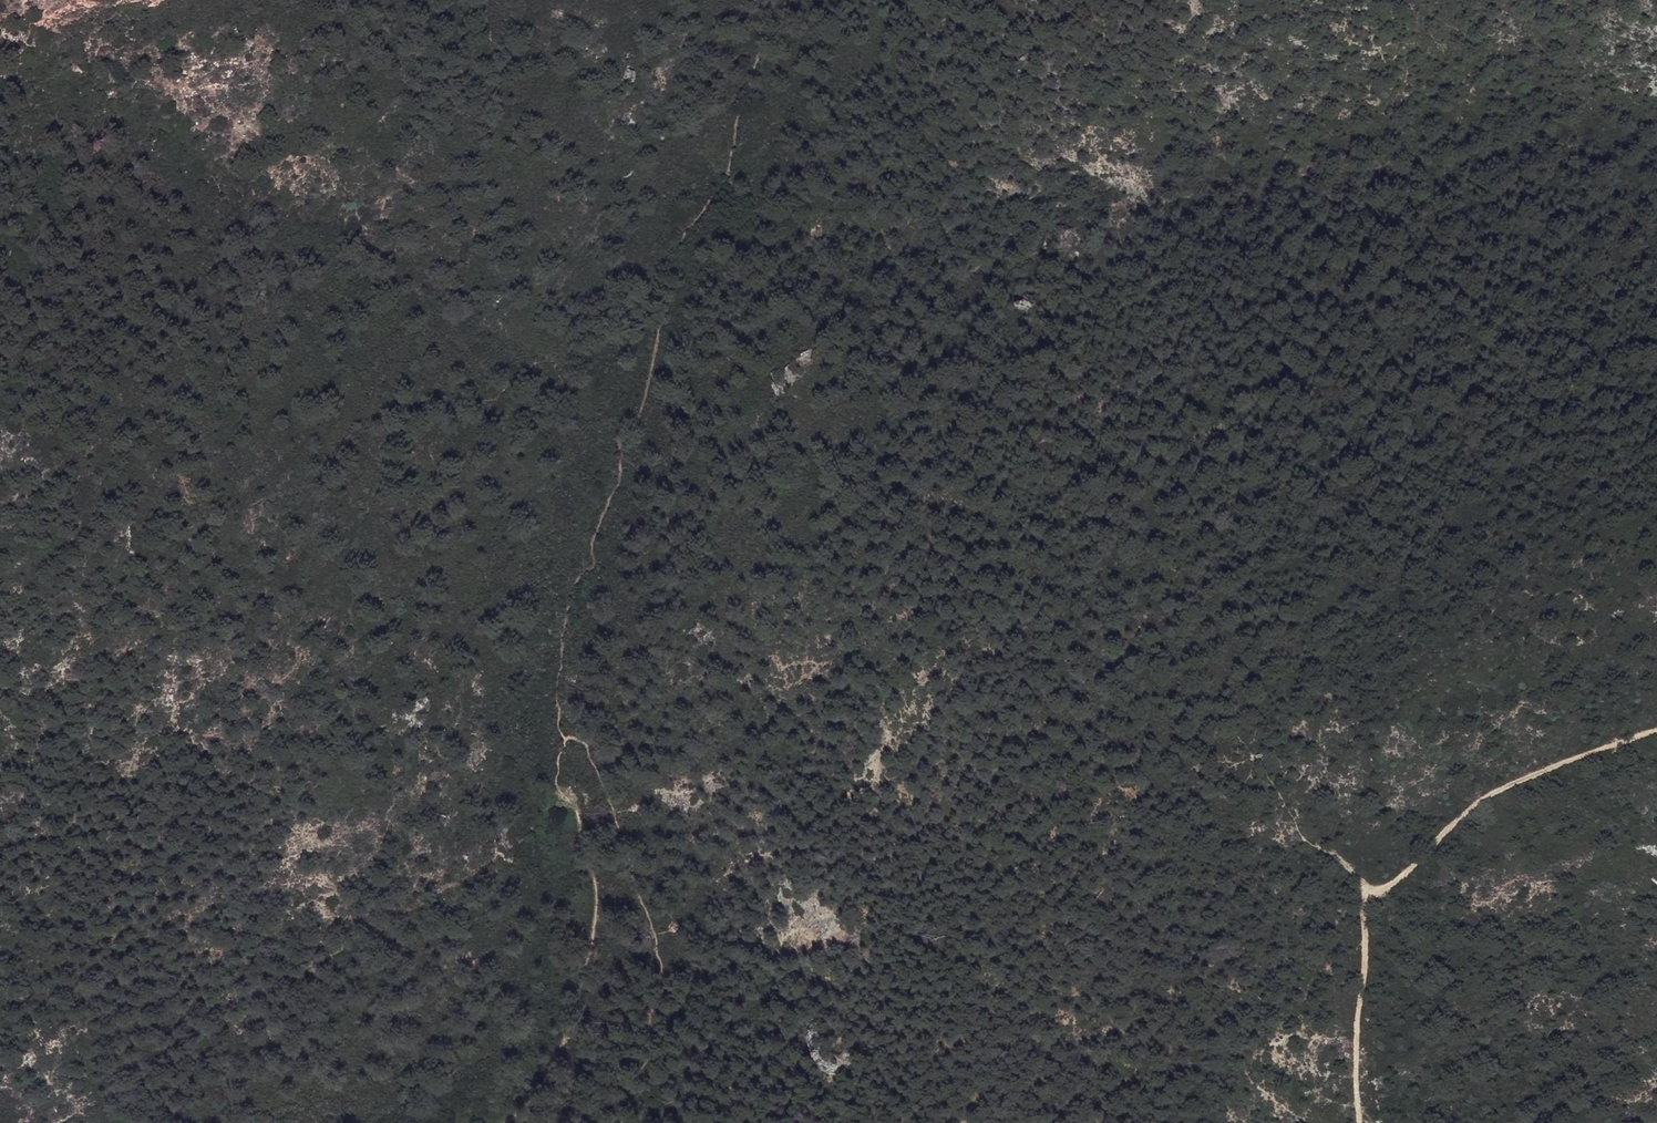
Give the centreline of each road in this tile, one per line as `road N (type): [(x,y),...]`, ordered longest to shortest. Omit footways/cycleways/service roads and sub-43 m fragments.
road 1 (track): [(1656,730),(1498,789),(1379,892),(1361,886),(1357,1122)]
road 2 (track): [(504,1122),(530,1105),(564,1047),(586,979),(600,911),(575,804)]

